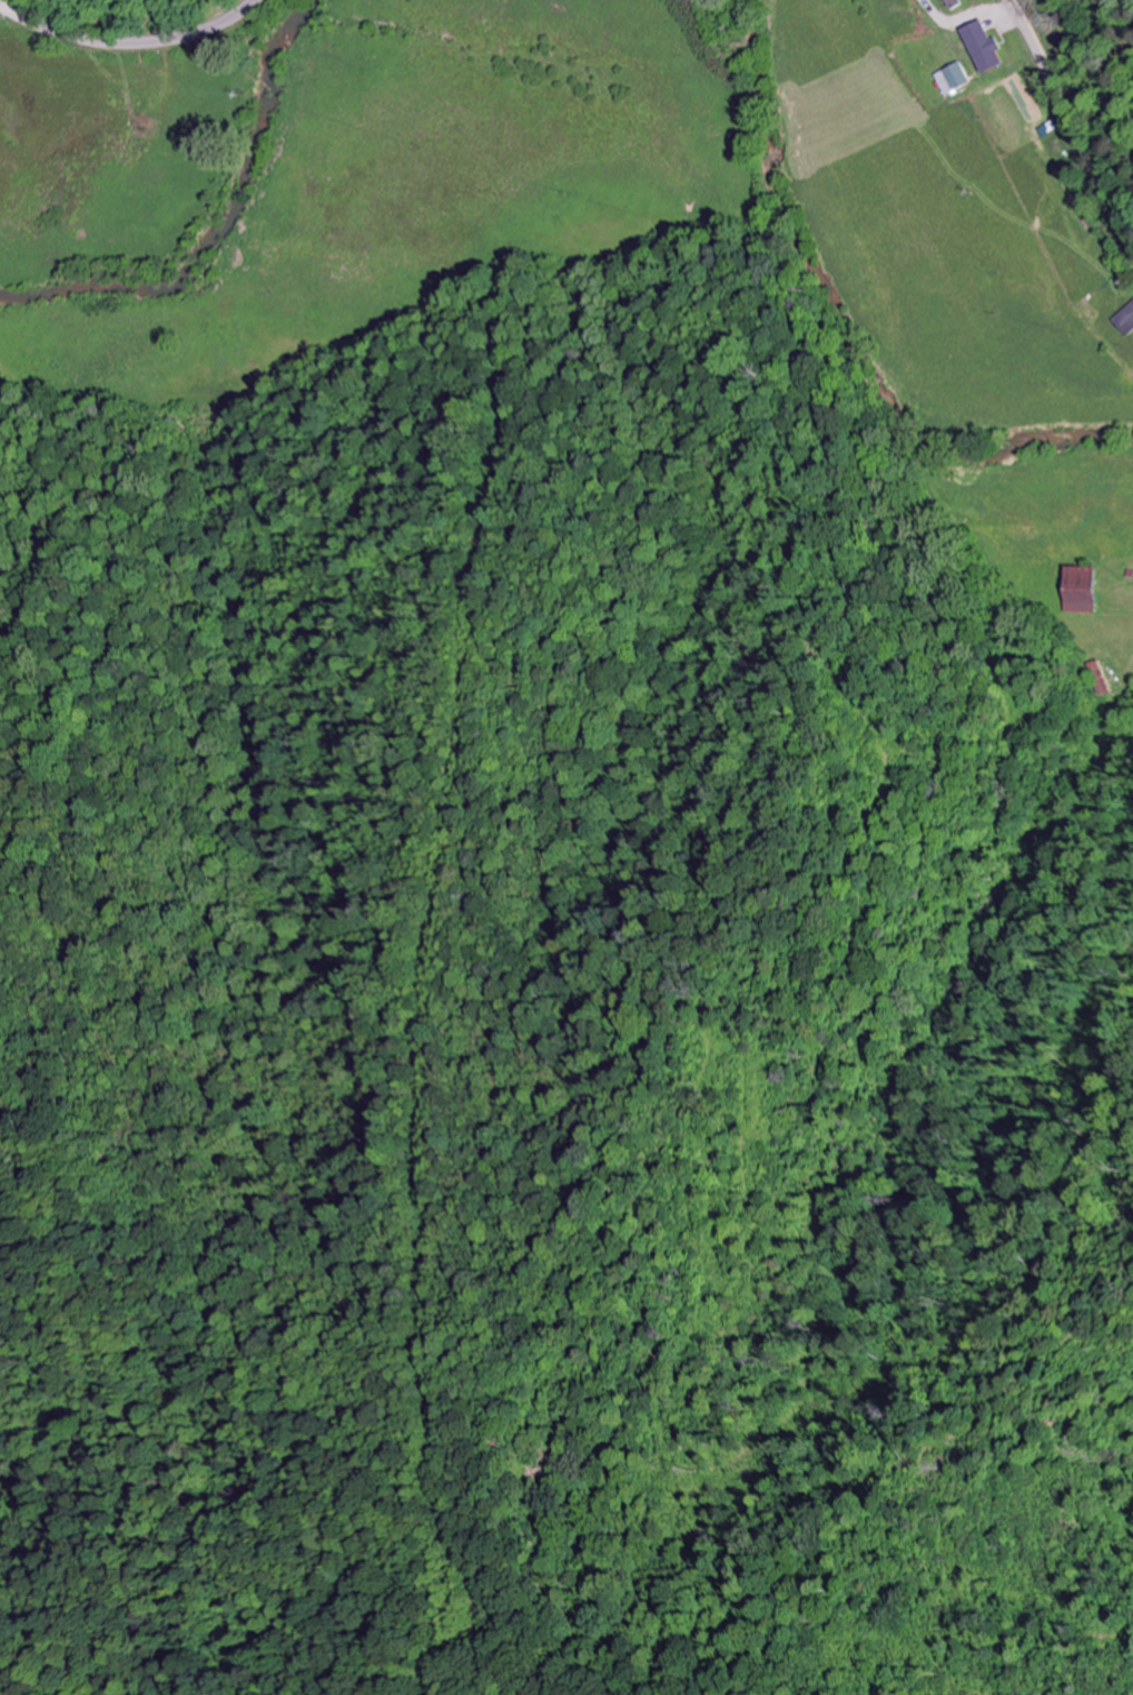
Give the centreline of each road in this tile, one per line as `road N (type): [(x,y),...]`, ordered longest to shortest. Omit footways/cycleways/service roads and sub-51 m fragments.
road 1 (residential): [(265,0),(203,36),(142,46),(61,37),(0,6)]
road 2 (residential): [(1132,249),(1008,0)]

